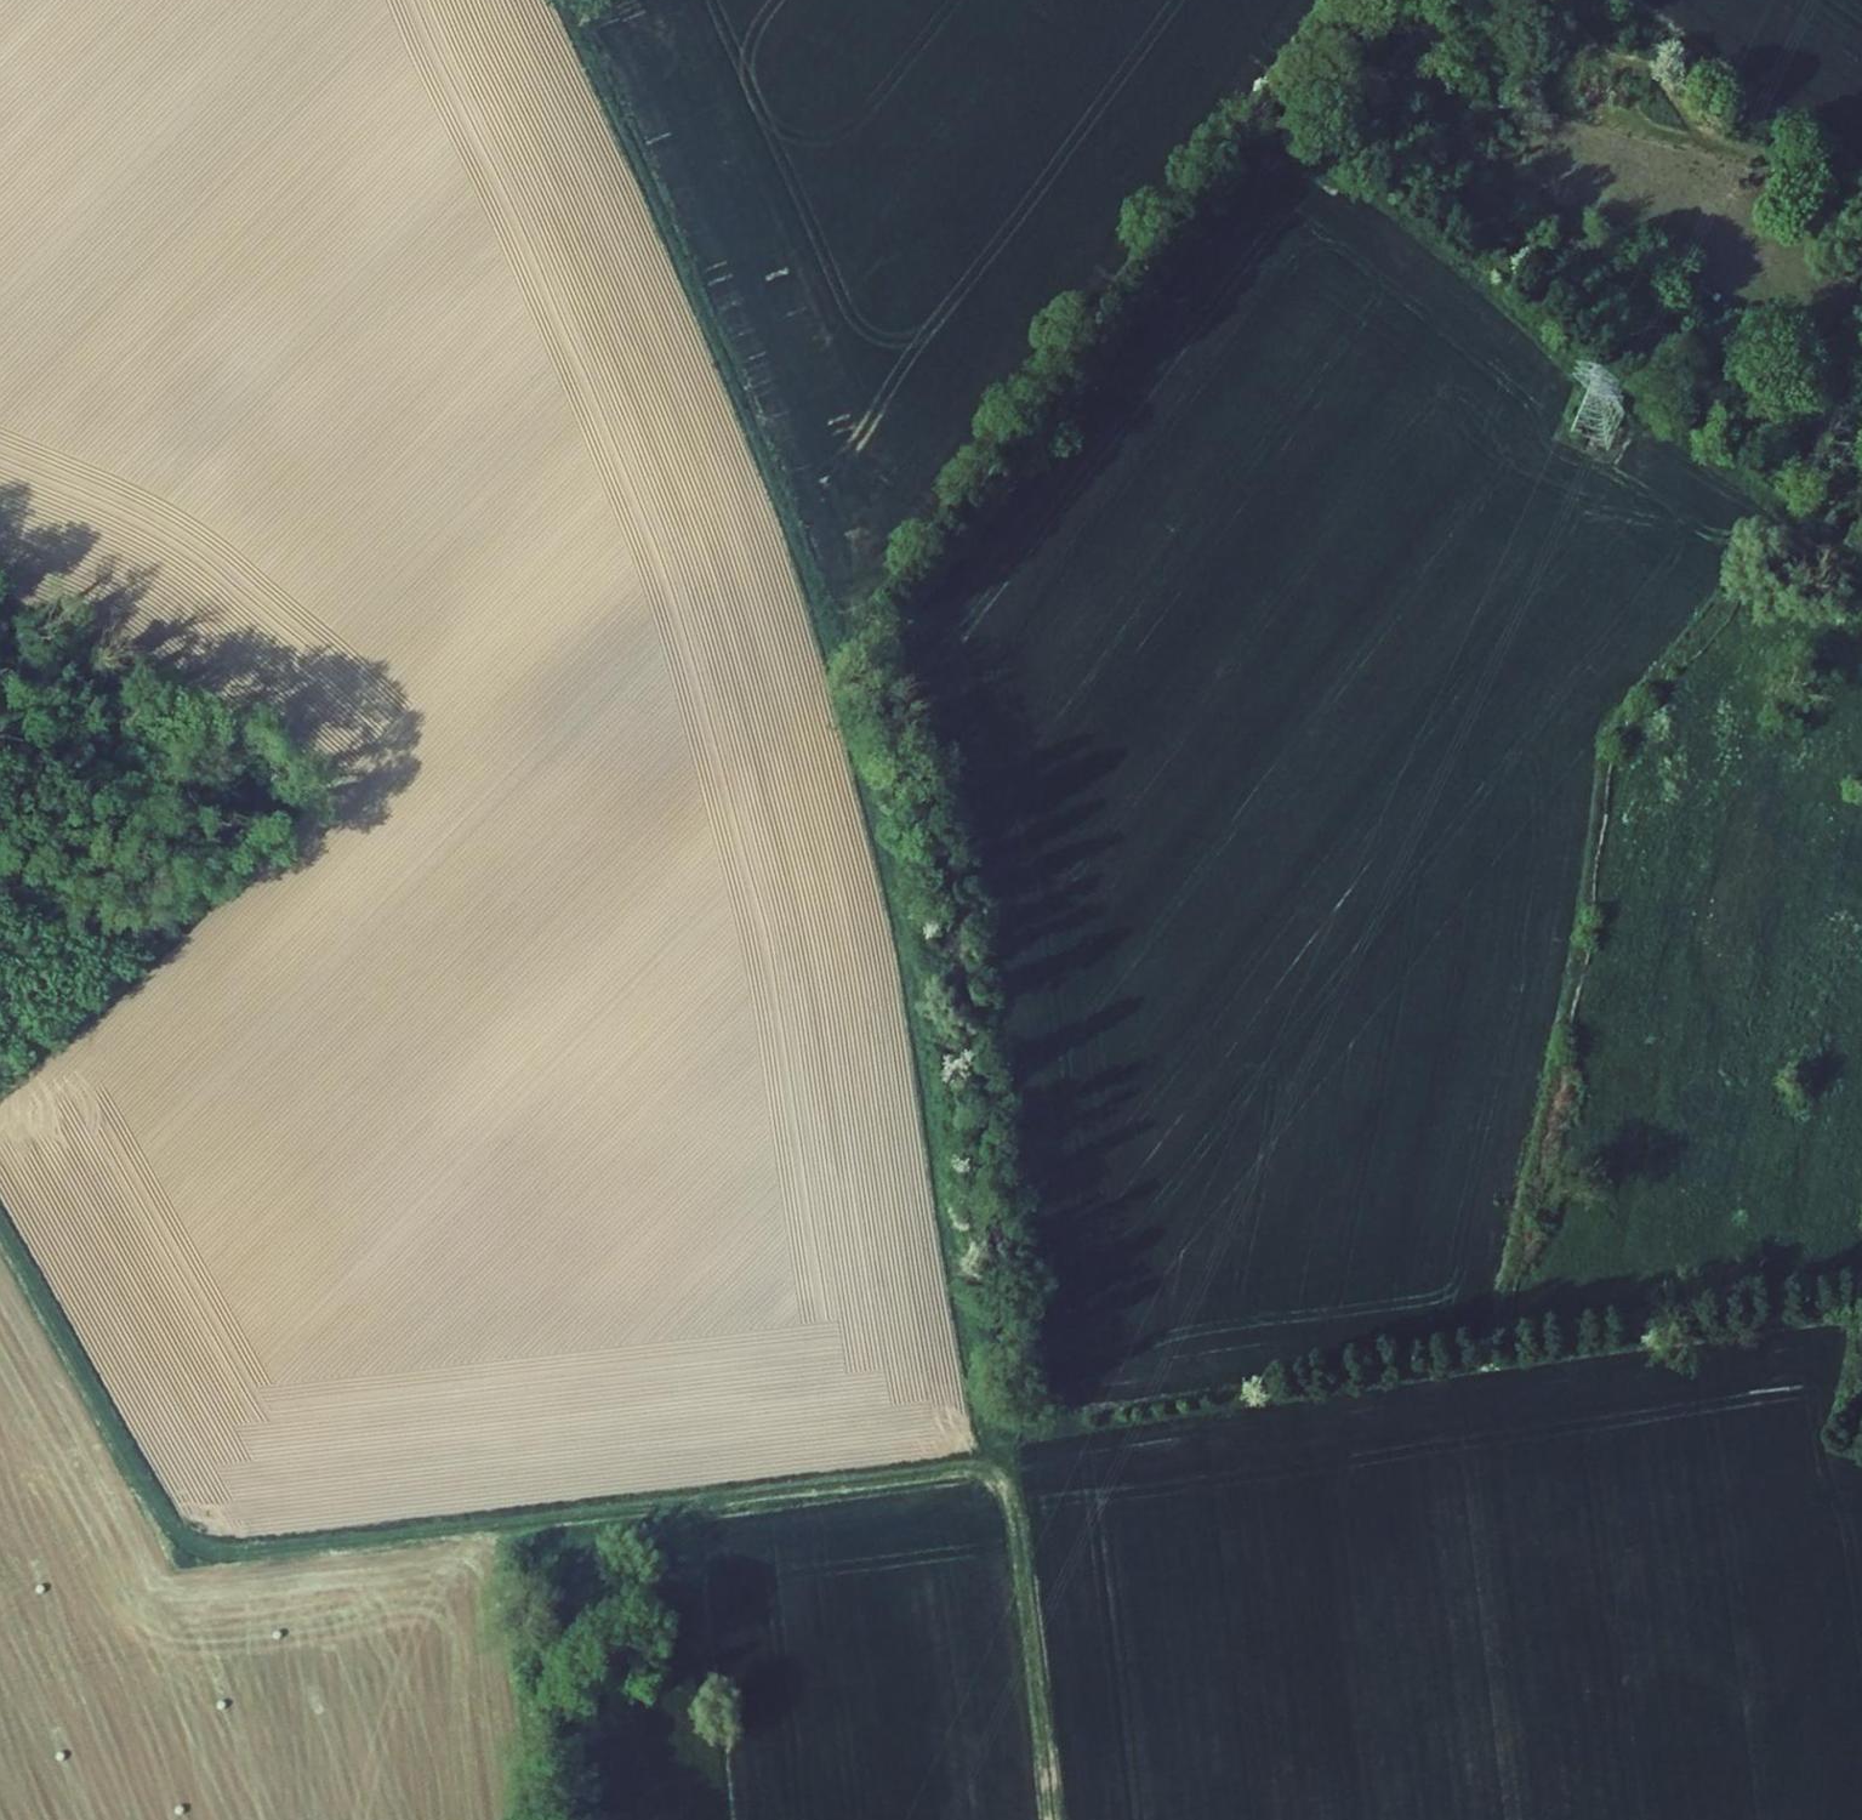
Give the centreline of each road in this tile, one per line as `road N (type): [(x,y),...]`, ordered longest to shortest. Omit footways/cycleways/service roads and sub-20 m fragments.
road 1 (track): [(546,0),(826,631),(977,1478)]
road 2 (track): [(1049,1819),(1005,1510),(977,1478),(227,1557),(198,1551),(177,1539),(0,1229)]

